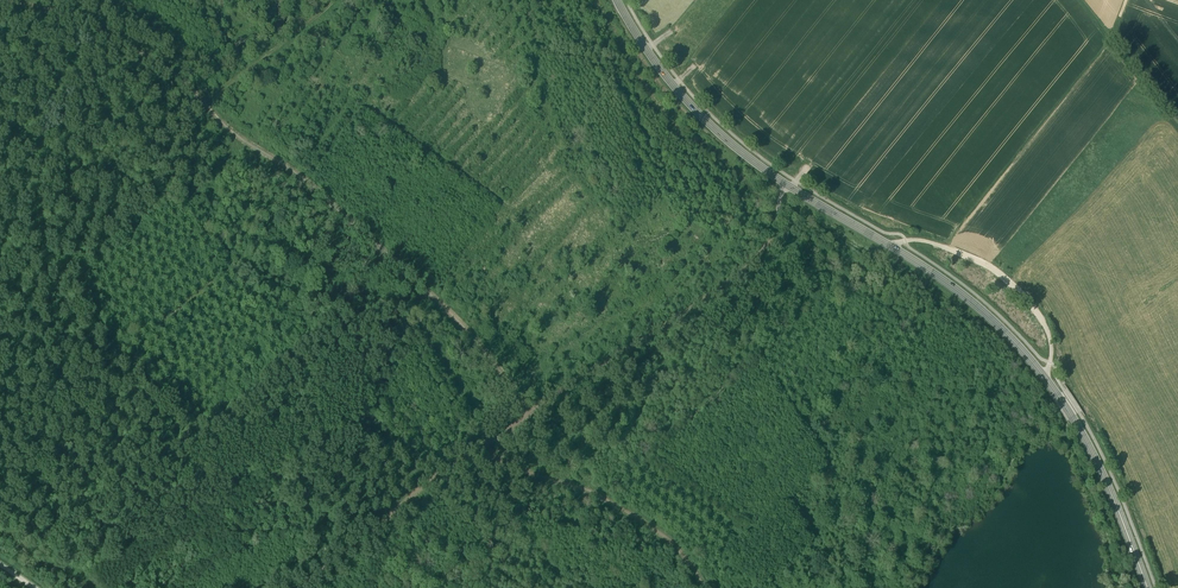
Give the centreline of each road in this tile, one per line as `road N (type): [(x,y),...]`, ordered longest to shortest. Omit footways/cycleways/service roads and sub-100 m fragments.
road 1 (secondary): [(1148,587),(1086,440),(1024,353),(951,288),(740,154),(680,97),(617,0)]
road 2 (track): [(0,9),(73,25),(181,82),(230,131),(324,196),(489,353),(540,415)]
road 3 (track): [(786,185),(774,238),(746,279),(540,415),(305,587)]
road 4 (track): [(889,246),(928,242),(996,273),(1049,332),(1045,380)]

